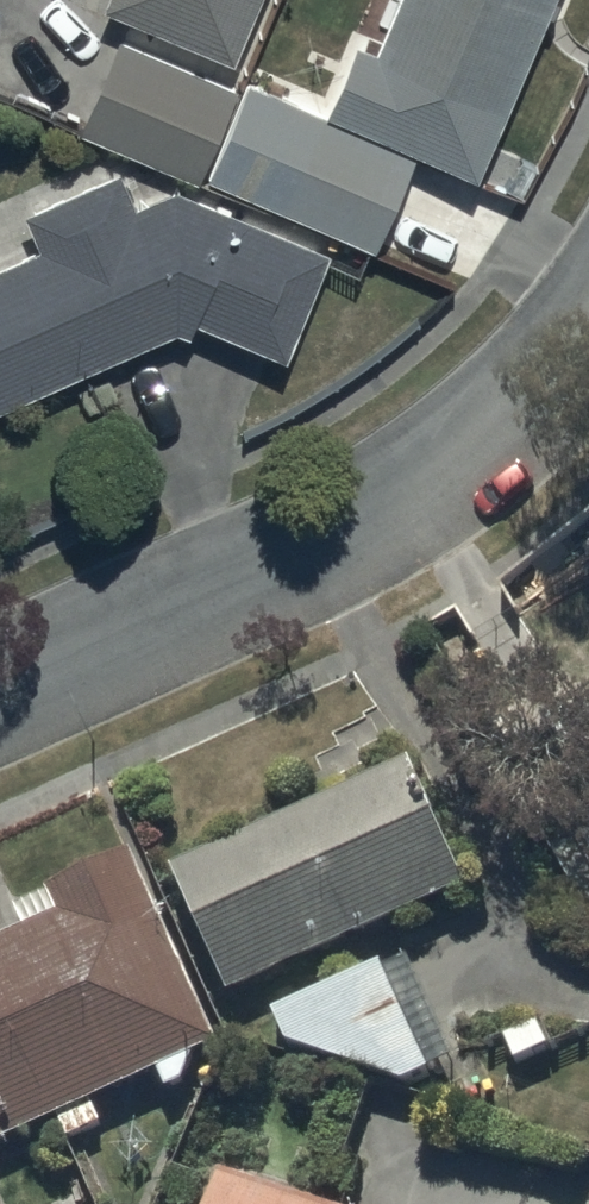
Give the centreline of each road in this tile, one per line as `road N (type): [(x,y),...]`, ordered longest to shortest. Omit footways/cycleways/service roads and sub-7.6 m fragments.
road 1 (residential): [(588,338),(495,437),(394,509),(0,692)]

